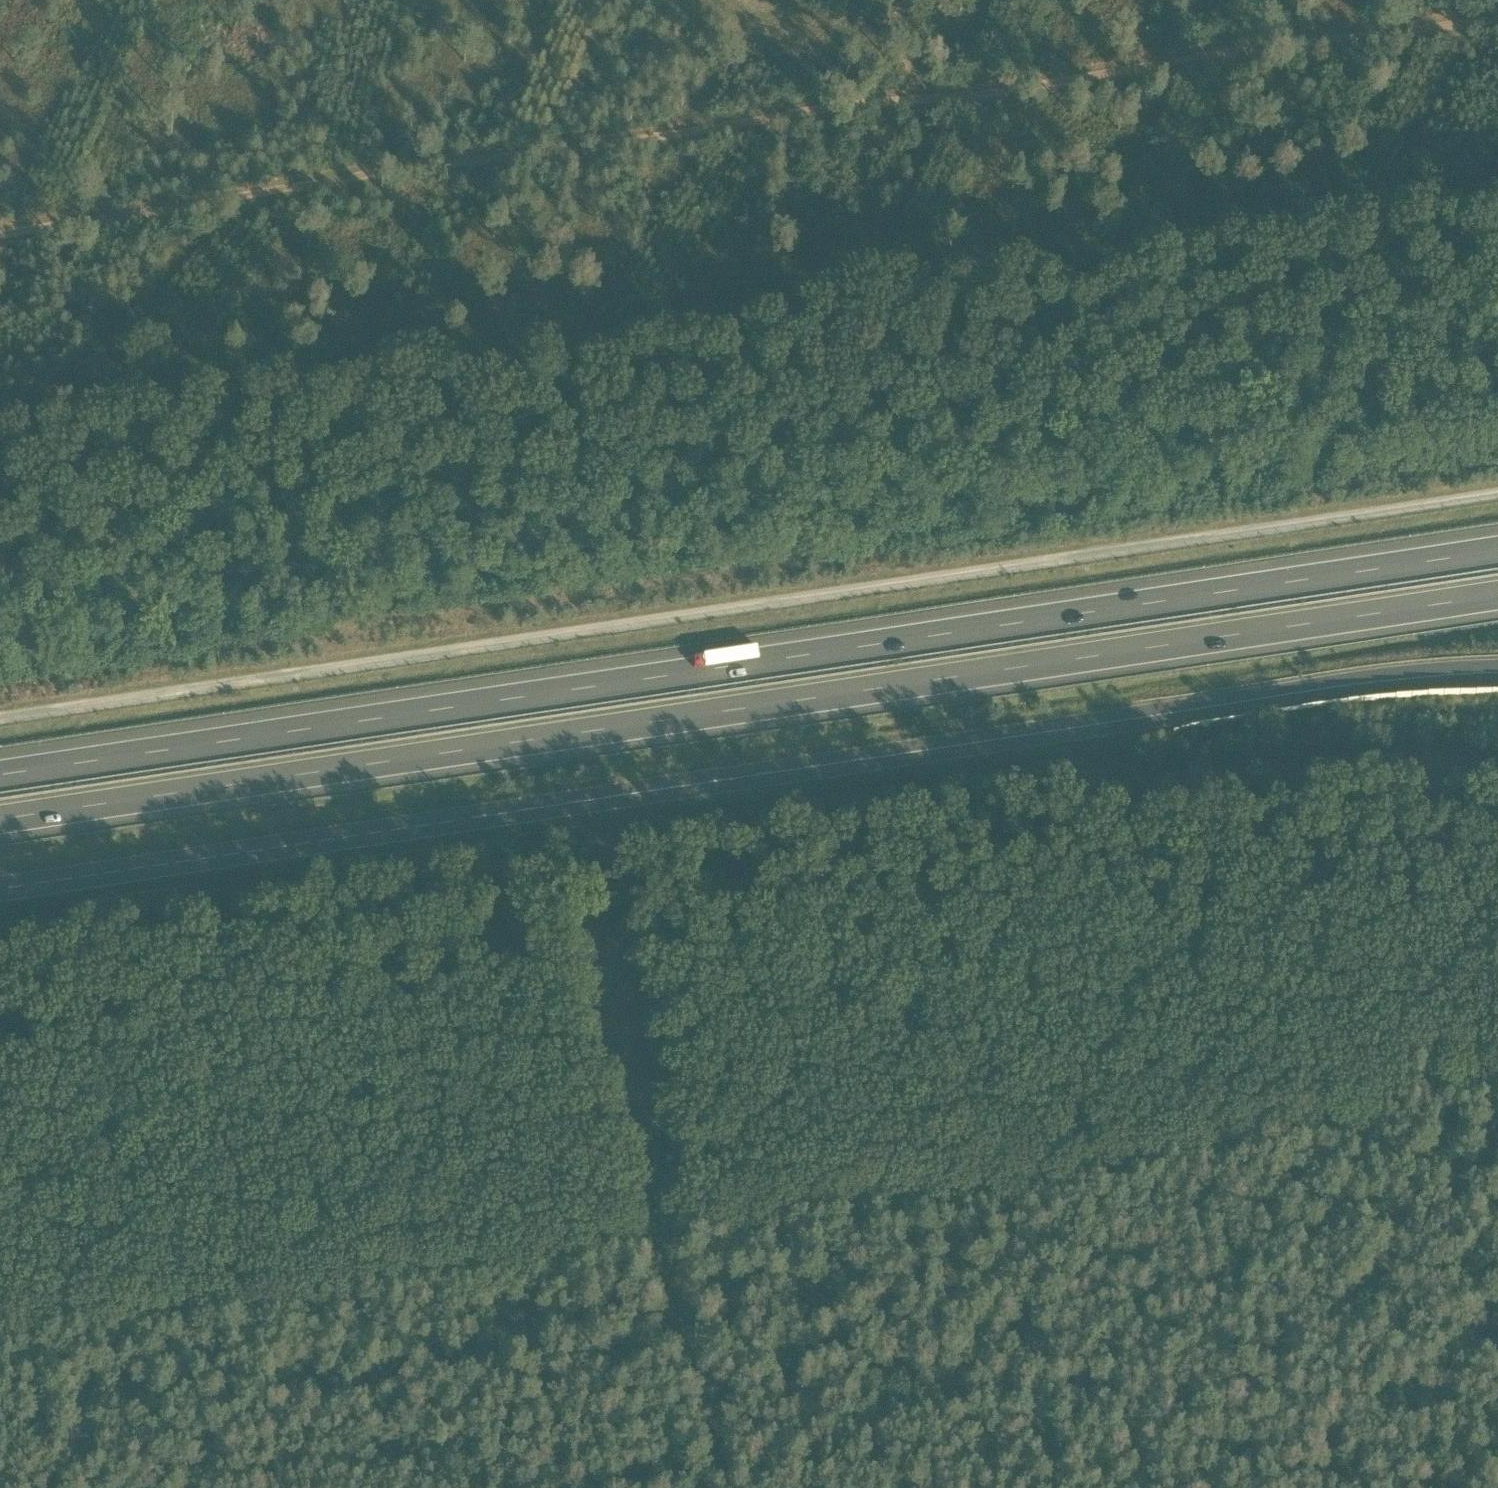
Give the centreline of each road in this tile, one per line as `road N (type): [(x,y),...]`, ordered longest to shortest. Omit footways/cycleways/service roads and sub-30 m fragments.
road 1 (motorway): [(1497,552),(0,778)]
road 2 (track): [(1497,495),(0,720)]
road 3 (motorway): [(0,822),(1497,597)]
road 4 (tertiary): [(0,889),(1370,686),(1497,679)]
road 5 (track): [(1497,23),(0,230)]
road 6 (track): [(948,95),(842,61),(740,9)]

